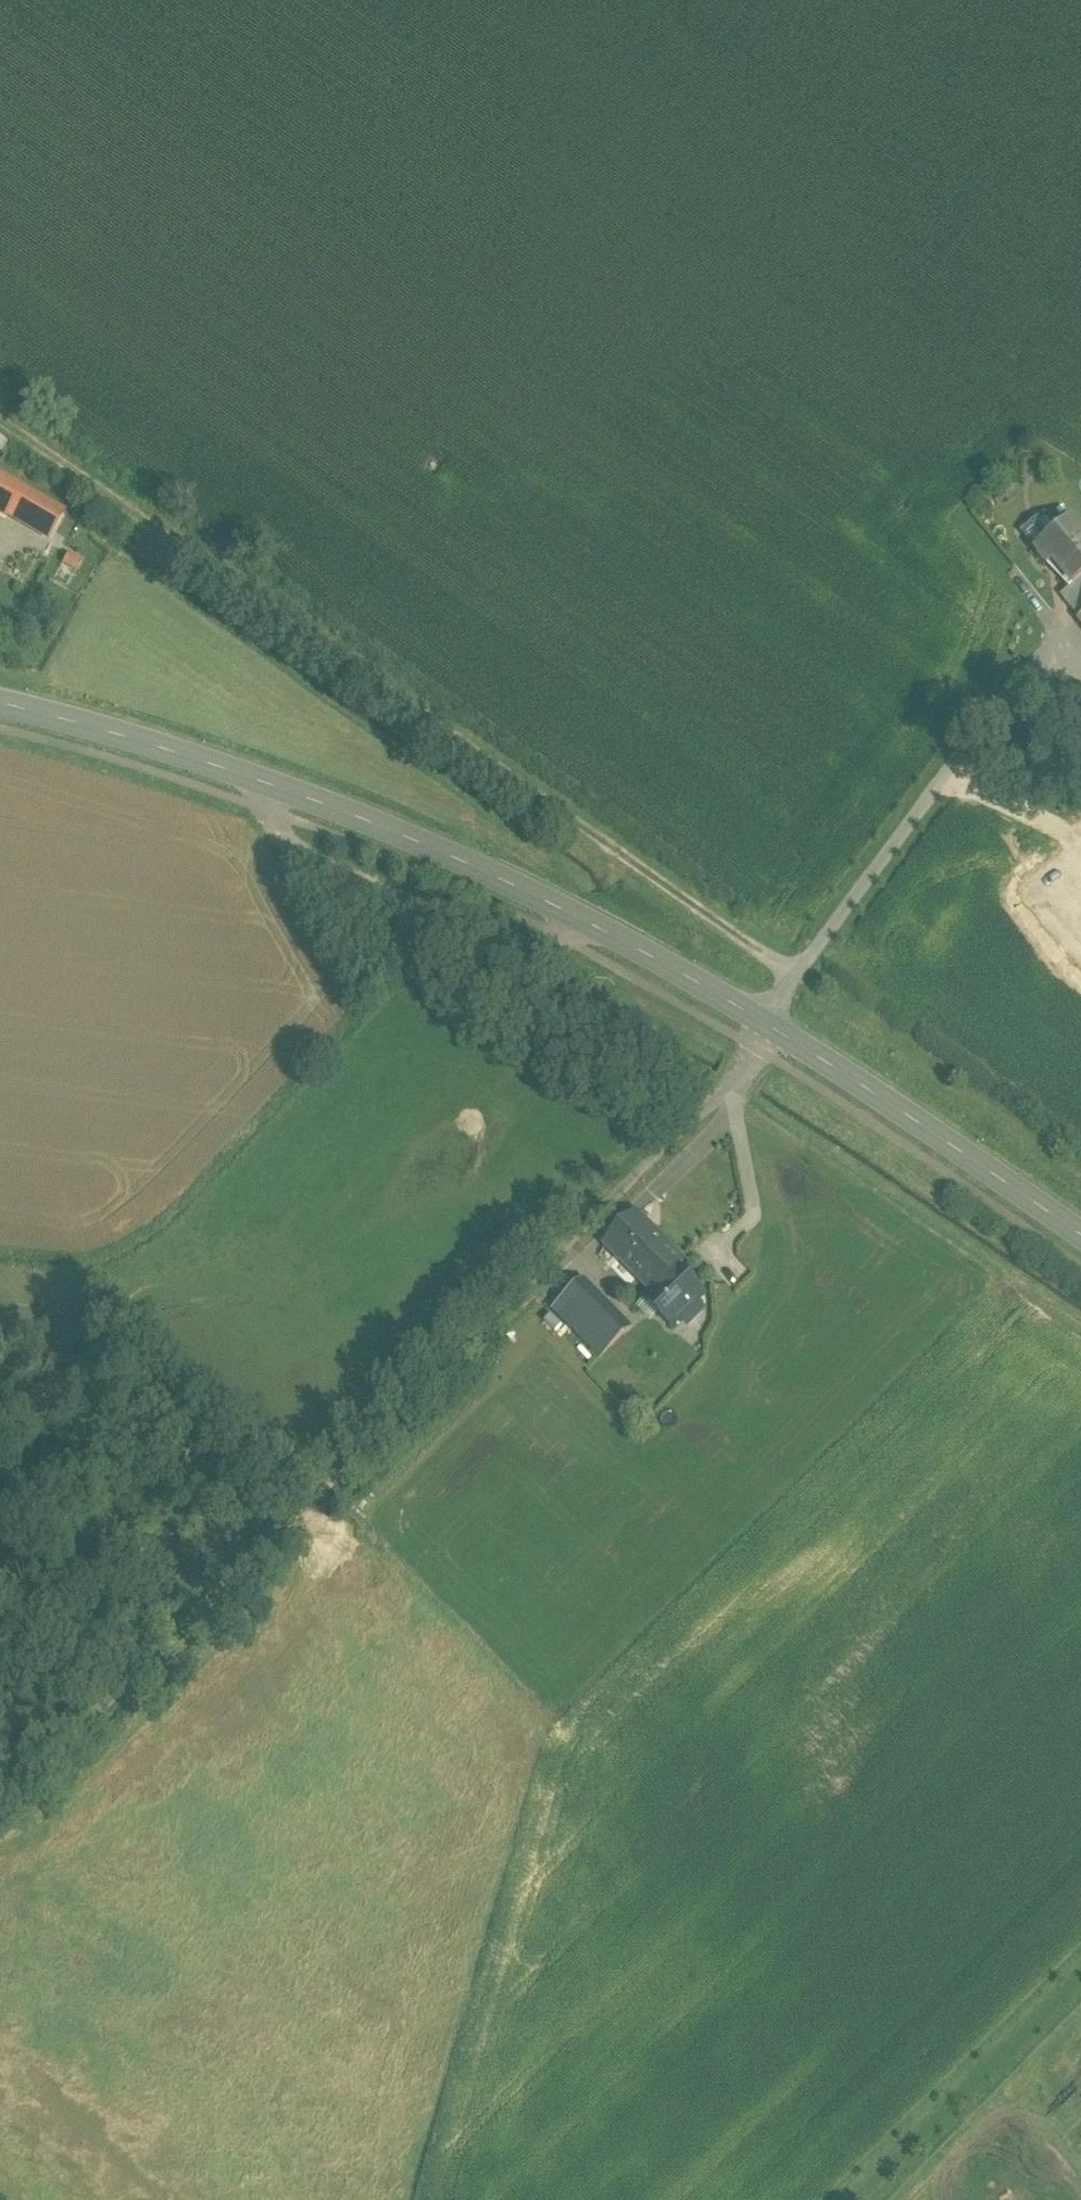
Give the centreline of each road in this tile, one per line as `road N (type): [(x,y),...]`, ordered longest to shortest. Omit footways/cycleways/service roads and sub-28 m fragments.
road 1 (tertiary): [(1080,1235),(763,1021),(582,920),(205,764),(0,705)]

